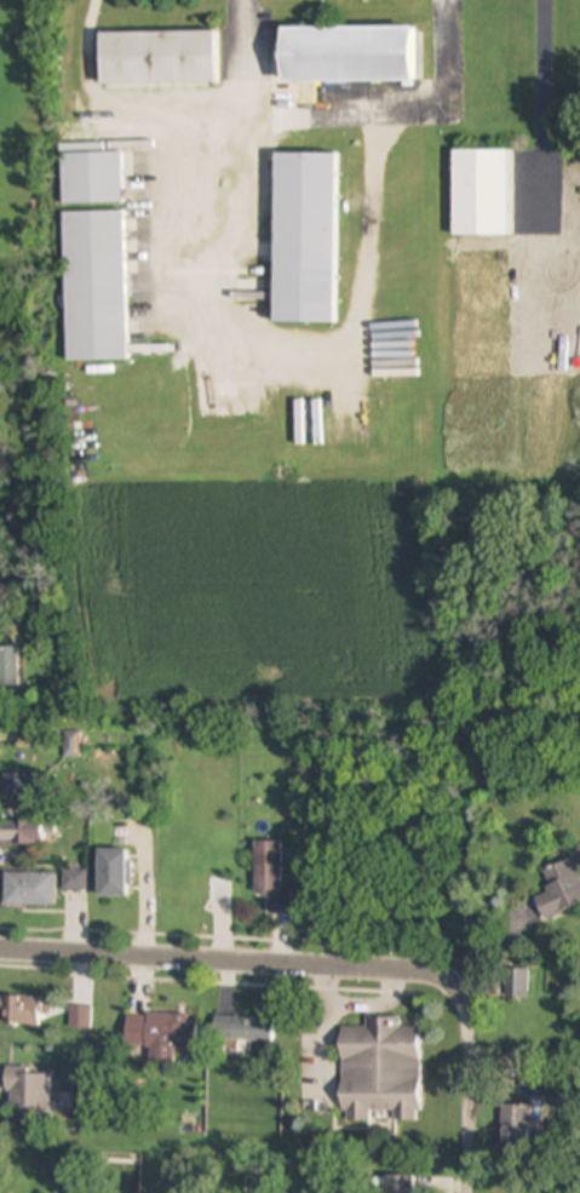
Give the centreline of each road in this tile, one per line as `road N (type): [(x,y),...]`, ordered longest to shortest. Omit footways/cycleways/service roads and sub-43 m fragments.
road 1 (residential): [(466,1027),(455,990),(417,971),(0,951)]
road 2 (residential): [(466,1192),(466,1027)]

